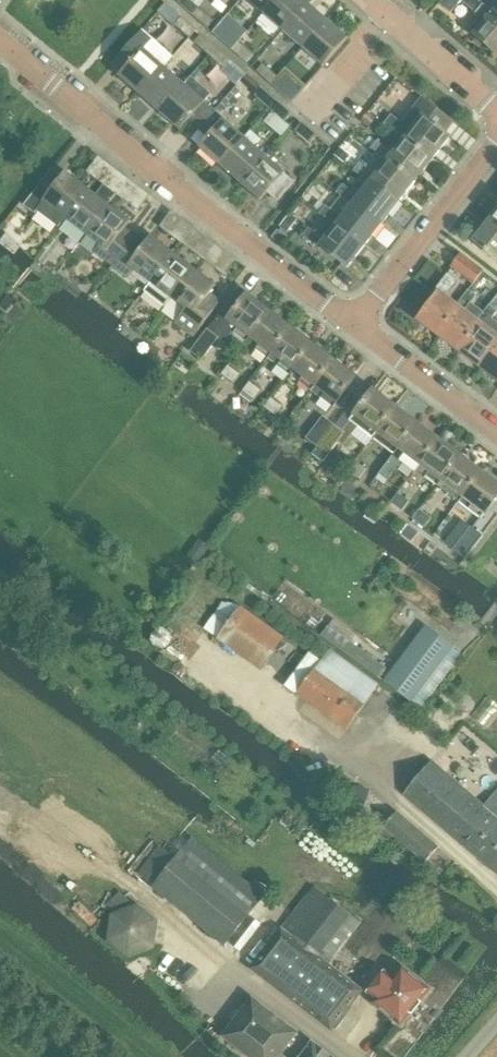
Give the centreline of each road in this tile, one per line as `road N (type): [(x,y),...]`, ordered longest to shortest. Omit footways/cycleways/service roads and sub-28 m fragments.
road 1 (residential): [(360,326),(0,41)]
road 2 (residential): [(360,326),(496,139)]
road 3 (residential): [(496,436),(360,326)]
road 4 (residential): [(496,112),(379,0)]

